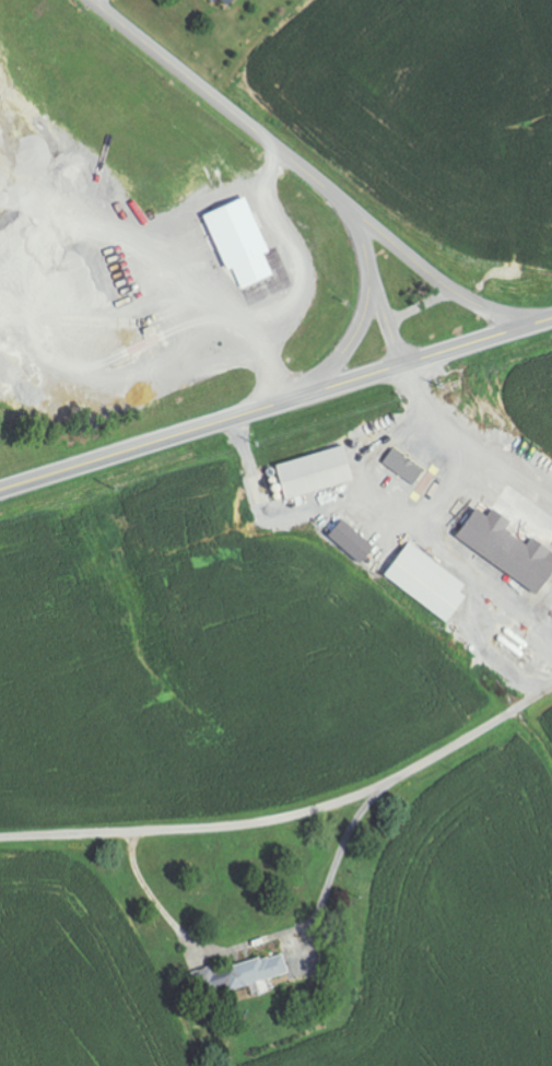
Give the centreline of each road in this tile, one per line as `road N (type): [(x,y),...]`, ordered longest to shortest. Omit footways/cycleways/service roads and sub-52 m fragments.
road 1 (trunk): [(0,489),(543,321)]
road 2 (secondary): [(543,321),(459,294),(91,0)]
road 3 (residential): [(551,501),(447,433),(400,365)]
road 4 (secondary): [(400,365),(349,208)]
road 5 (secondary): [(368,266),(355,336),(303,396)]

